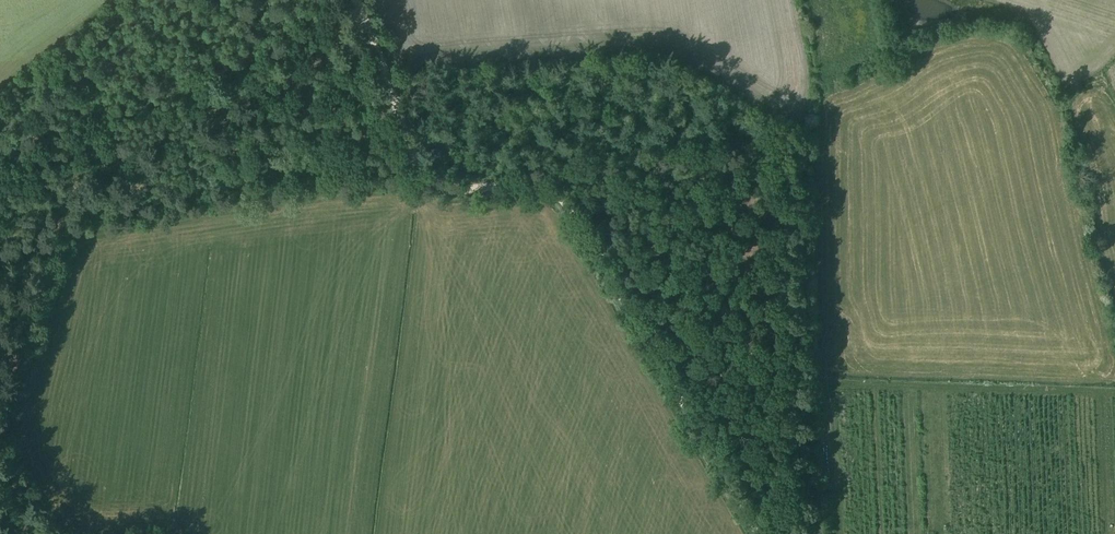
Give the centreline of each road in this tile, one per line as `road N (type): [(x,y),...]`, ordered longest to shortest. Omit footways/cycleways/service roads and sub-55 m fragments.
road 1 (track): [(759,533),(560,198),(540,187),(450,188),(423,171),(353,0)]

